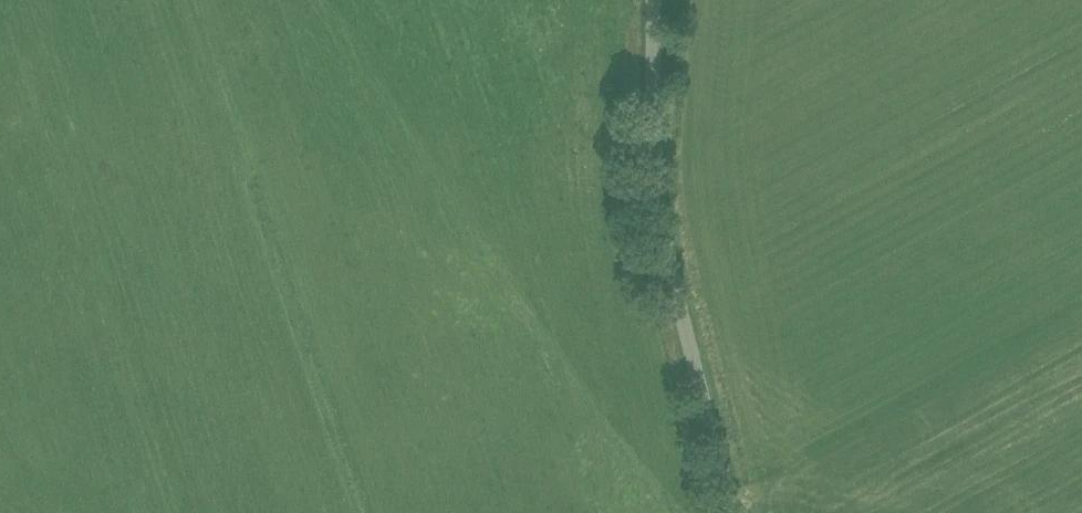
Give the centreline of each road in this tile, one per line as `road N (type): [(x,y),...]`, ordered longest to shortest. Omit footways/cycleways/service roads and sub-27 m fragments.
road 1 (unclassified): [(733,512),(658,211),(655,0)]

